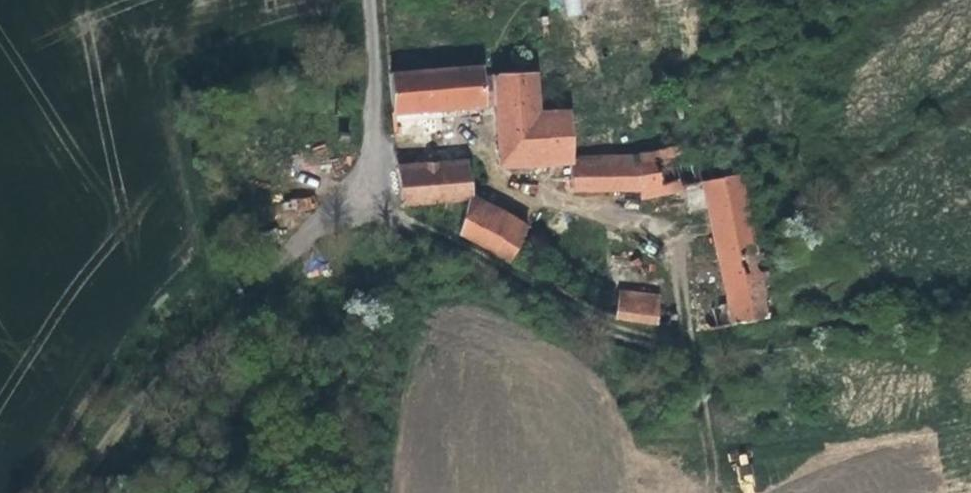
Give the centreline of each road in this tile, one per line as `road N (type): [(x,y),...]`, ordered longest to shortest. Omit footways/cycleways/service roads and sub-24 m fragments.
road 1 (track): [(81,492),(143,396),(290,258),(388,187)]
road 2 (unclassified): [(388,187),(371,0)]

